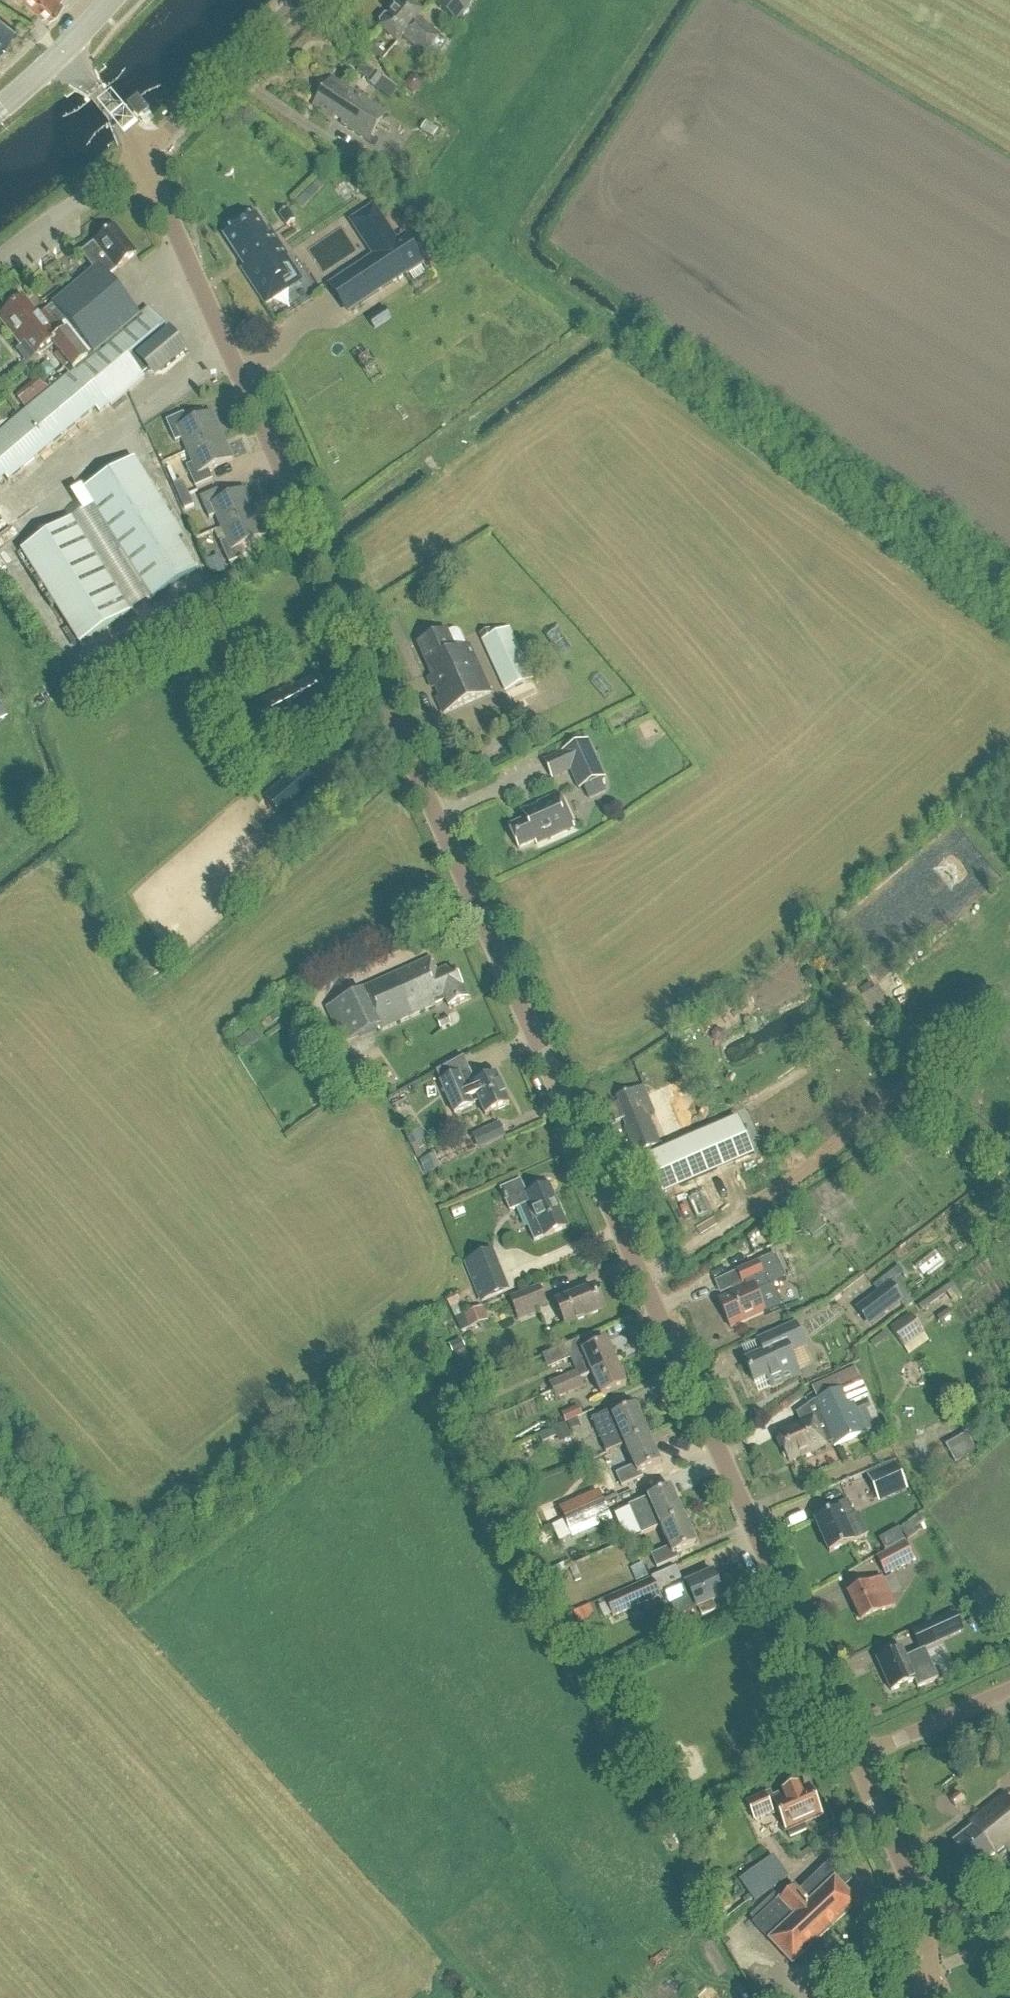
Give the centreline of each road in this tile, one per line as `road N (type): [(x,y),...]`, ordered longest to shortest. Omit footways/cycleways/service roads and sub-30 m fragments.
road 1 (tertiary): [(854,1757),(194,281),(145,154)]
road 2 (tertiary): [(923,1990),(920,1906),(854,1757)]
road 3 (unclassified): [(145,154),(301,0)]
road 4 (unclassified): [(0,257),(145,154)]
road 5 (unclassified): [(854,1757),(1009,1689)]
road 6 (tertiary): [(145,154),(61,51)]

